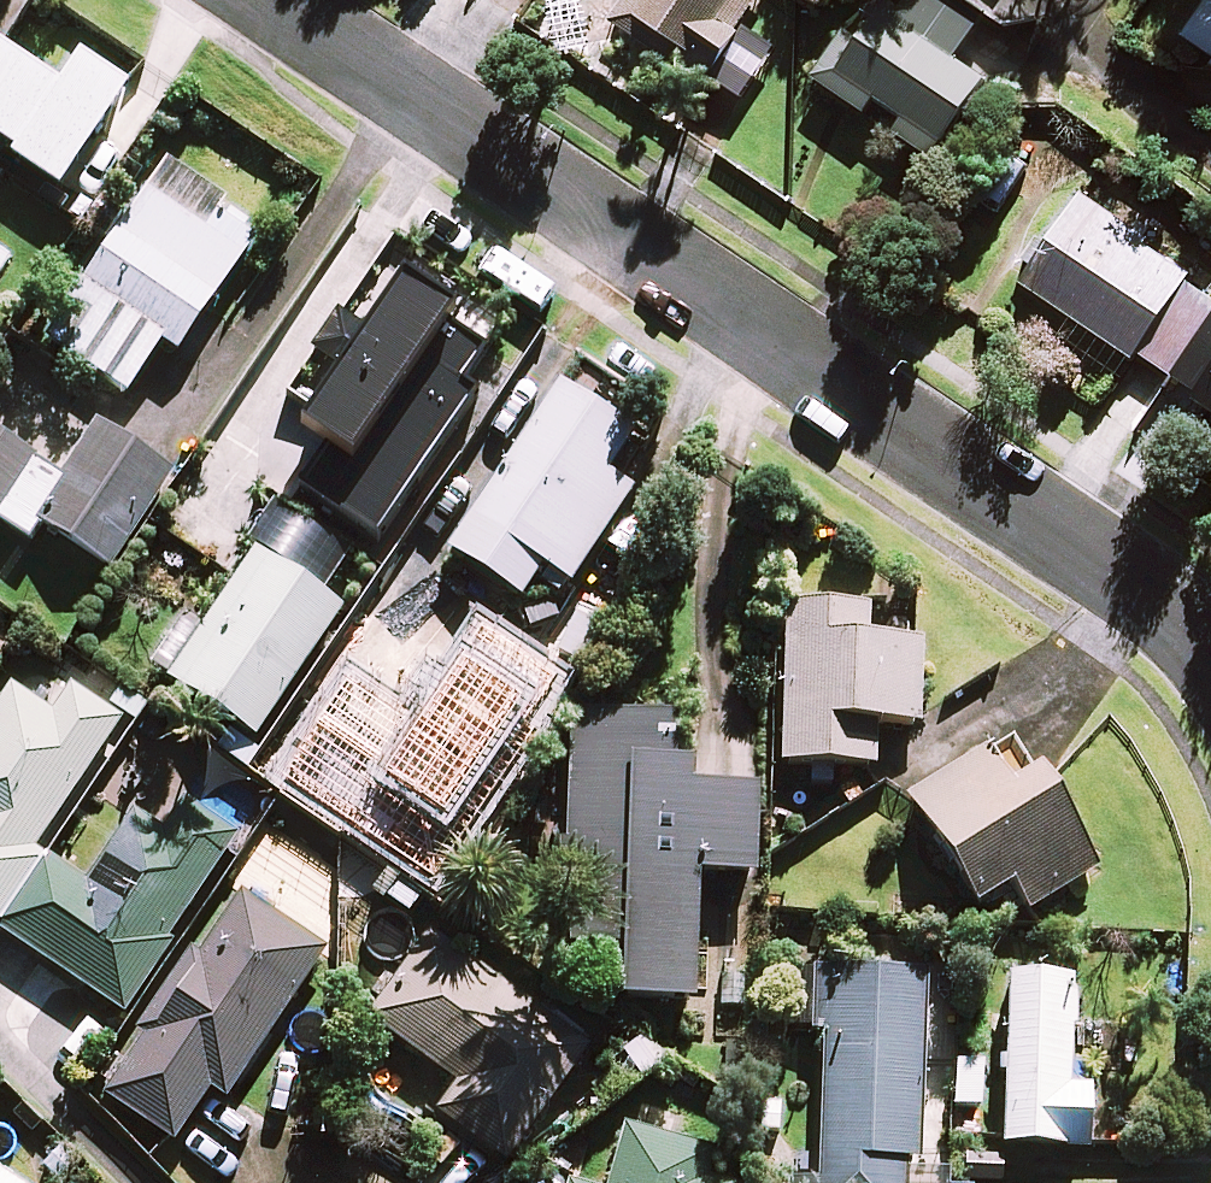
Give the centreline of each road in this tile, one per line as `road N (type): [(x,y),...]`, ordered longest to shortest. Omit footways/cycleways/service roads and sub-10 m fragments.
road 1 (residential): [(1210,648),(1102,558),(275,0)]

